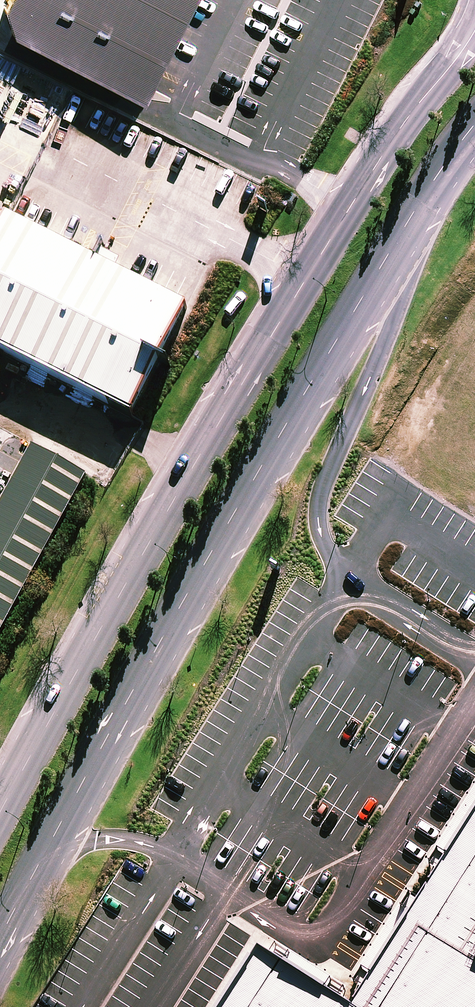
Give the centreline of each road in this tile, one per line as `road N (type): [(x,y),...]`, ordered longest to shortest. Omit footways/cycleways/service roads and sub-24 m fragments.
road 1 (secondary): [(474,125),(263,463),(0,939)]
road 2 (secondary): [(0,820),(350,207),(474,30)]

